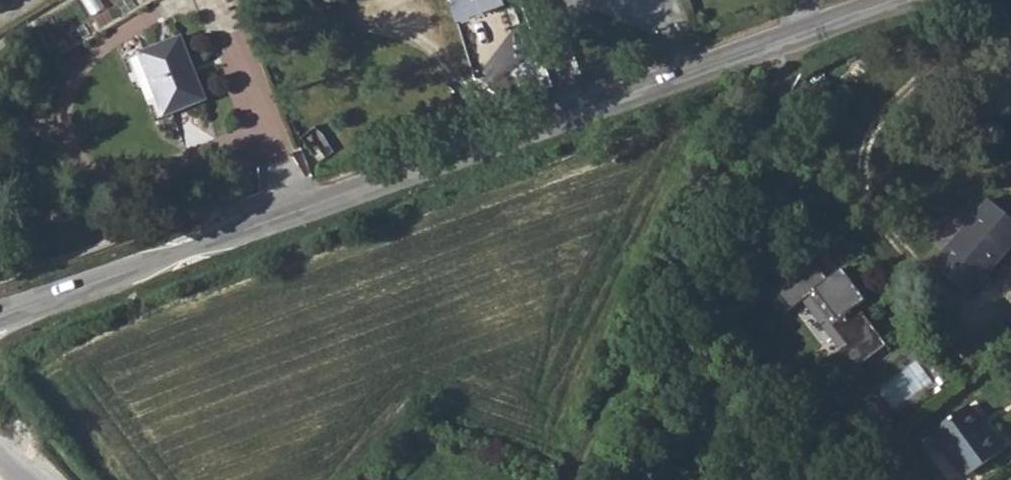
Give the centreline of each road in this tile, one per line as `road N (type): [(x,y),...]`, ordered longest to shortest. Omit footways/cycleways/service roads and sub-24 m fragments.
road 1 (secondary): [(0,317),(894,0)]

